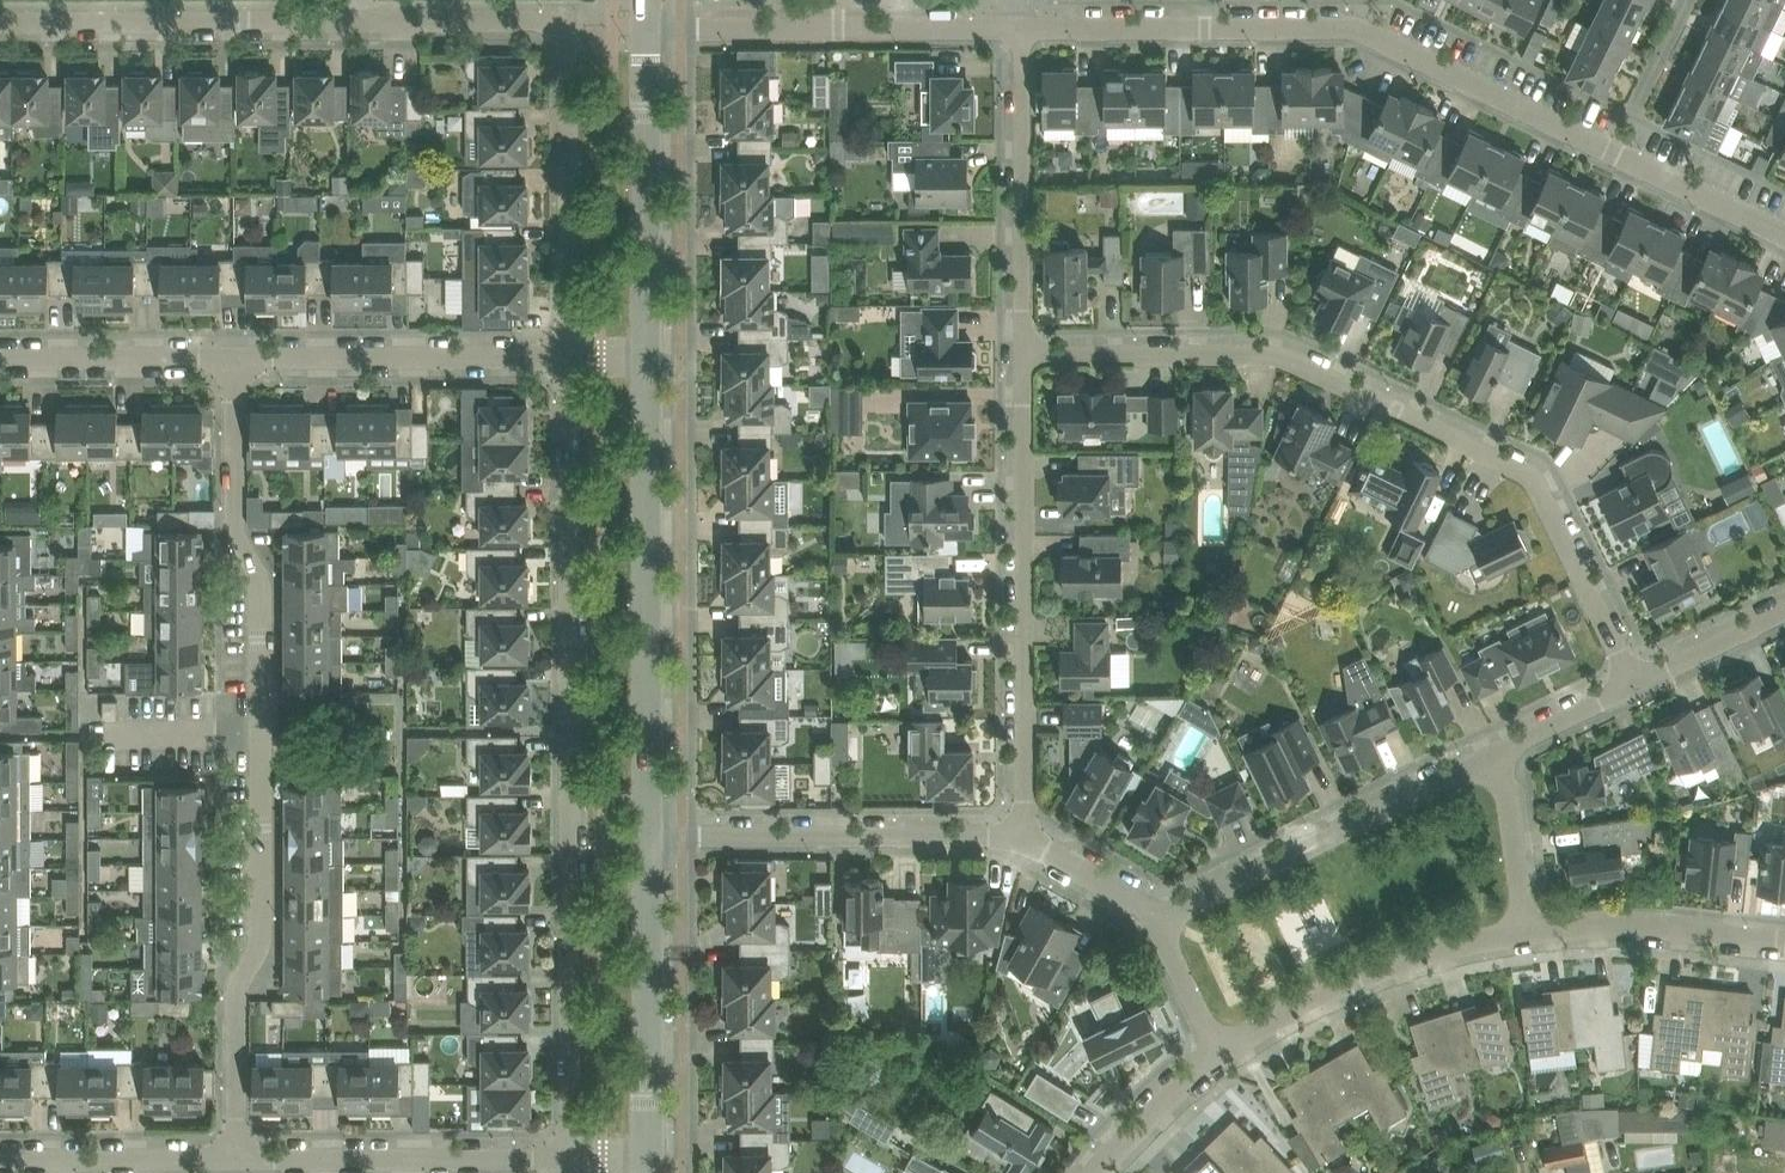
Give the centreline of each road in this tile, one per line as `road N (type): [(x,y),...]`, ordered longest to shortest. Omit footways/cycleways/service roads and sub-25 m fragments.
road 1 (residential): [(567,358),(568,61),(555,27),(542,18),(0,15)]
road 2 (residential): [(1019,30),(1366,29),(1784,232)]
road 3 (residential): [(238,1159),(238,993),(264,938),(258,581),(235,534),(234,360)]
road 4 (residential): [(573,1158),(567,358)]
road 5 (residential): [(1636,687),(1548,504),(1515,458),(1278,356),(1025,353)]
road 6 (residential): [(1025,353),(1022,839)]
road 7 (tertiary): [(650,841),(647,357)]
road 8 (residential): [(1167,924),(1200,892),(1503,752)]
road 9 (residential): [(1022,839),(650,841)]
road 10 (residential): [(647,29),(1019,30)]
road 11 (residential): [(1218,1058),(1307,1005),(1412,960),(1527,930)]
road 12 (residential): [(238,1159),(573,1158)]
road 13 (residential): [(234,360),(567,358)]
road 14 (tertiary): [(647,357),(647,29)]
road 15 (residential): [(1019,30),(1025,353)]
road 16 (tertiary): [(649,1156),(650,841)]
road 17 (residential): [(1527,930),(1659,928),(1784,943)]
road 18 (residential): [(0,1160),(238,1159)]
road 19 (residential): [(0,359),(234,360)]
road 20 (residential): [(1527,930),(1503,752)]
road 21 (residential): [(1167,924),(1022,839)]
road 22 (residential): [(1098,1172),(1146,1110),(1218,1058)]
road 23 (residential): [(1636,687),(1784,613)]
road 24 (residential): [(1503,752),(1636,687)]
road 25 (residential): [(1218,1058),(1167,924)]

